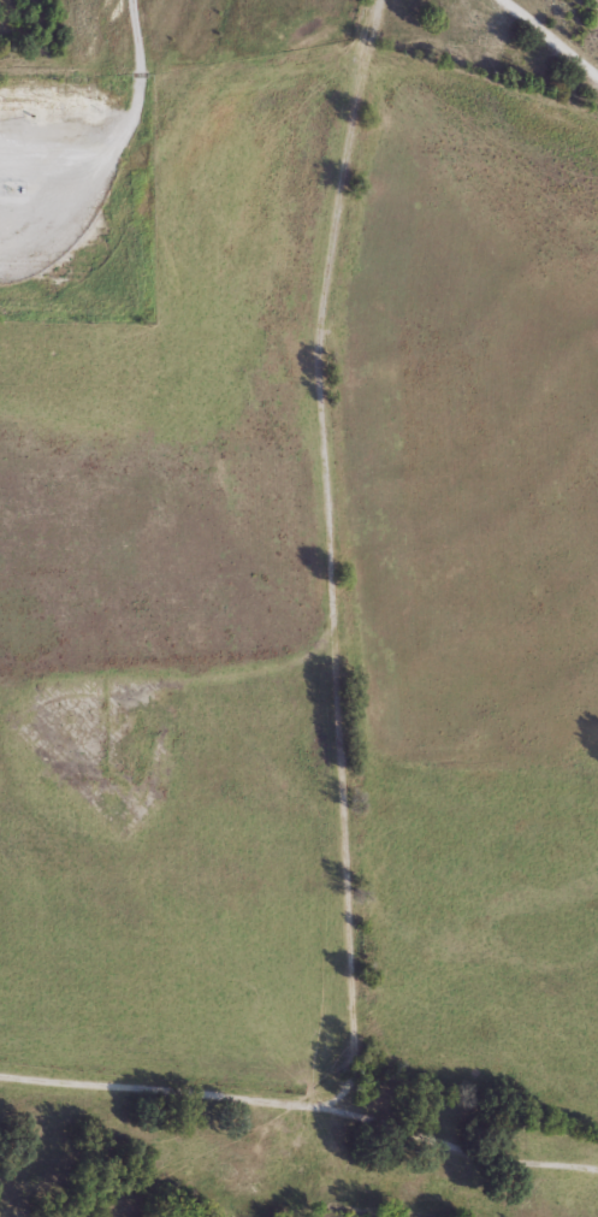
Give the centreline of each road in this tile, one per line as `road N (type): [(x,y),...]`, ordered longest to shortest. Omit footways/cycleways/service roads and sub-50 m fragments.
road 1 (residential): [(597,1167),(475,1151),(312,1105),(341,1088),(351,1068),(318,348),(341,172),(377,0)]
road 2 (residential): [(312,1105),(0,1077)]
road 3 (residential): [(597,75),(499,0)]

